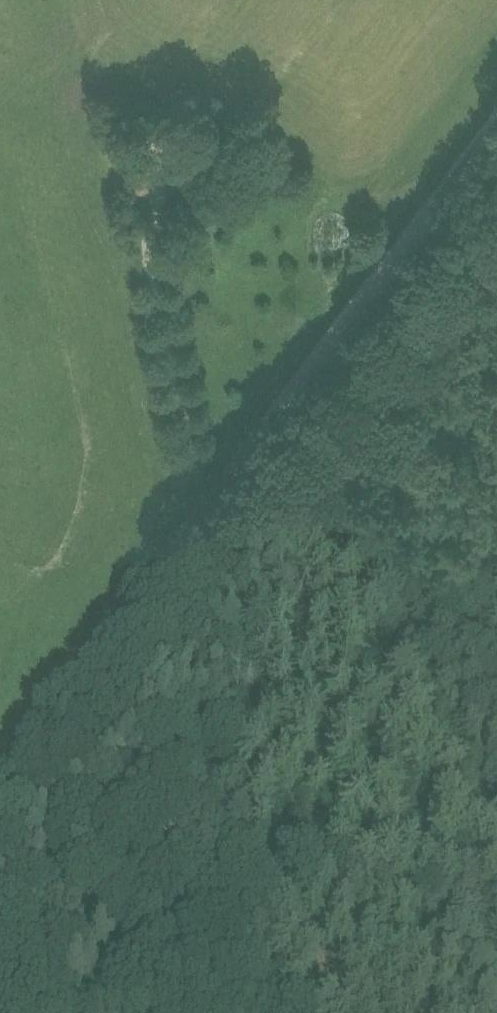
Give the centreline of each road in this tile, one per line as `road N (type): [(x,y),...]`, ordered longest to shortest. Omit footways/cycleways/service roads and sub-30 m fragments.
road 1 (track): [(0,796),(496,134)]

